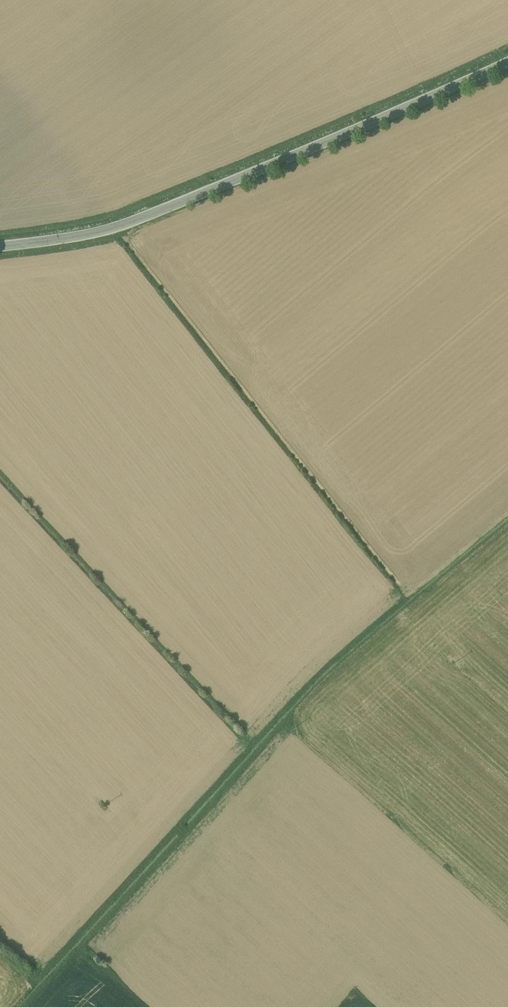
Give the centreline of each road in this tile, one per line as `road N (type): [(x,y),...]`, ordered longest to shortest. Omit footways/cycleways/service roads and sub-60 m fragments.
road 1 (tertiary): [(507,60),(138,221),(0,245)]

